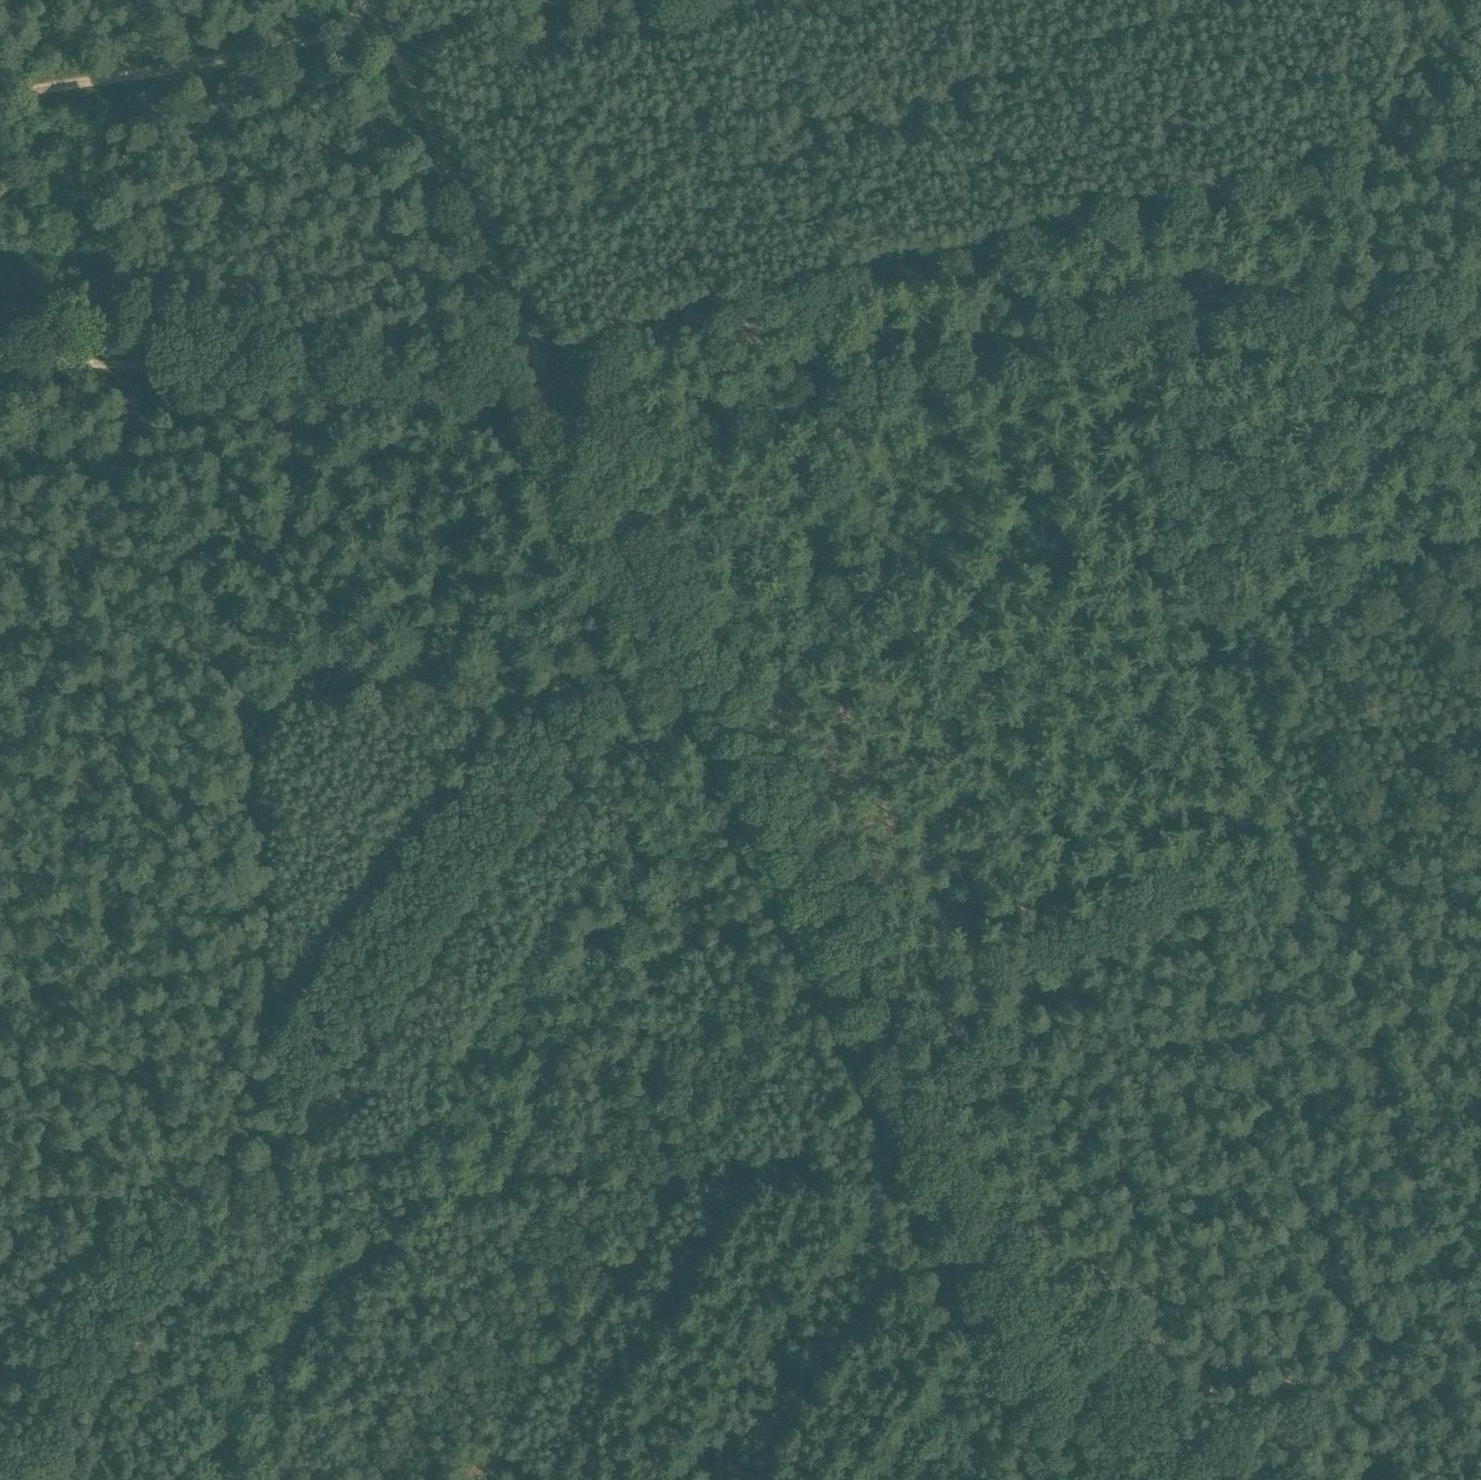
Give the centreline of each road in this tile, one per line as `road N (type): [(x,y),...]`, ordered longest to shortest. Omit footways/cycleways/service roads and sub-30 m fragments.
road 1 (track): [(1055,1479),(557,408)]
road 2 (track): [(1096,316),(1314,883),(1480,1352)]
road 3 (track): [(557,408),(608,411),(852,369),(1178,299),(1238,293),(1418,316),(1480,300)]
road 4 (track): [(0,367),(47,360),(557,408)]
road 5 (track): [(557,408),(382,24)]
road 6 (track): [(382,24),(0,96)]

